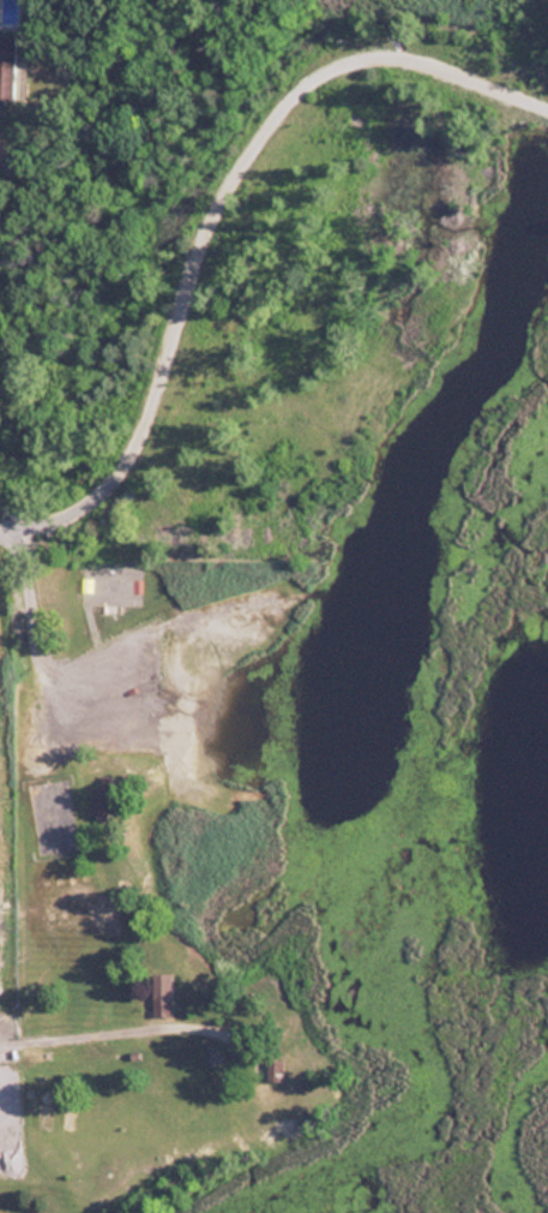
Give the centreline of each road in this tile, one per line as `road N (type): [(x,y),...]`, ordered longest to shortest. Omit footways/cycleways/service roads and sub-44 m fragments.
road 1 (residential): [(0,519),(74,502),(131,449),(209,217),(240,161),(302,83),(365,49),(408,49),(547,97)]

